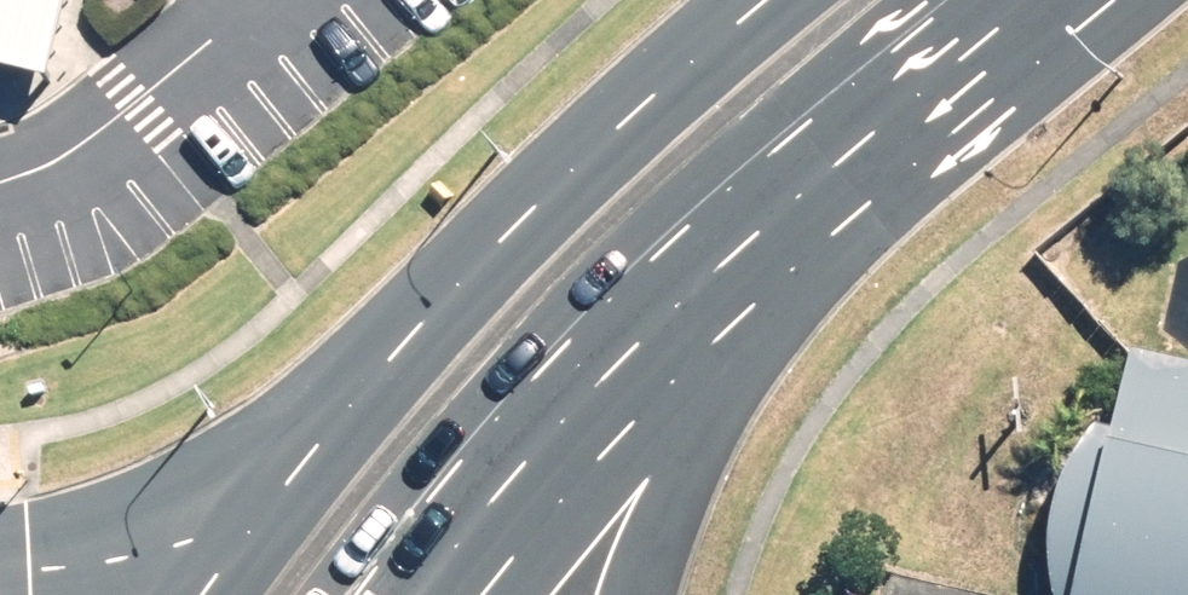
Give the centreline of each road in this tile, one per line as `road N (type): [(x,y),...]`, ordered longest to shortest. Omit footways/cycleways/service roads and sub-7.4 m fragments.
road 1 (primary): [(281,505),(632,122),(779,0)]
road 2 (primary): [(734,248),(489,505),(430,594)]
road 3 (primary): [(1039,0),(734,248)]
road 4 (primary): [(734,248),(682,464),(629,594)]
road 5 (primary): [(0,534),(281,505)]

